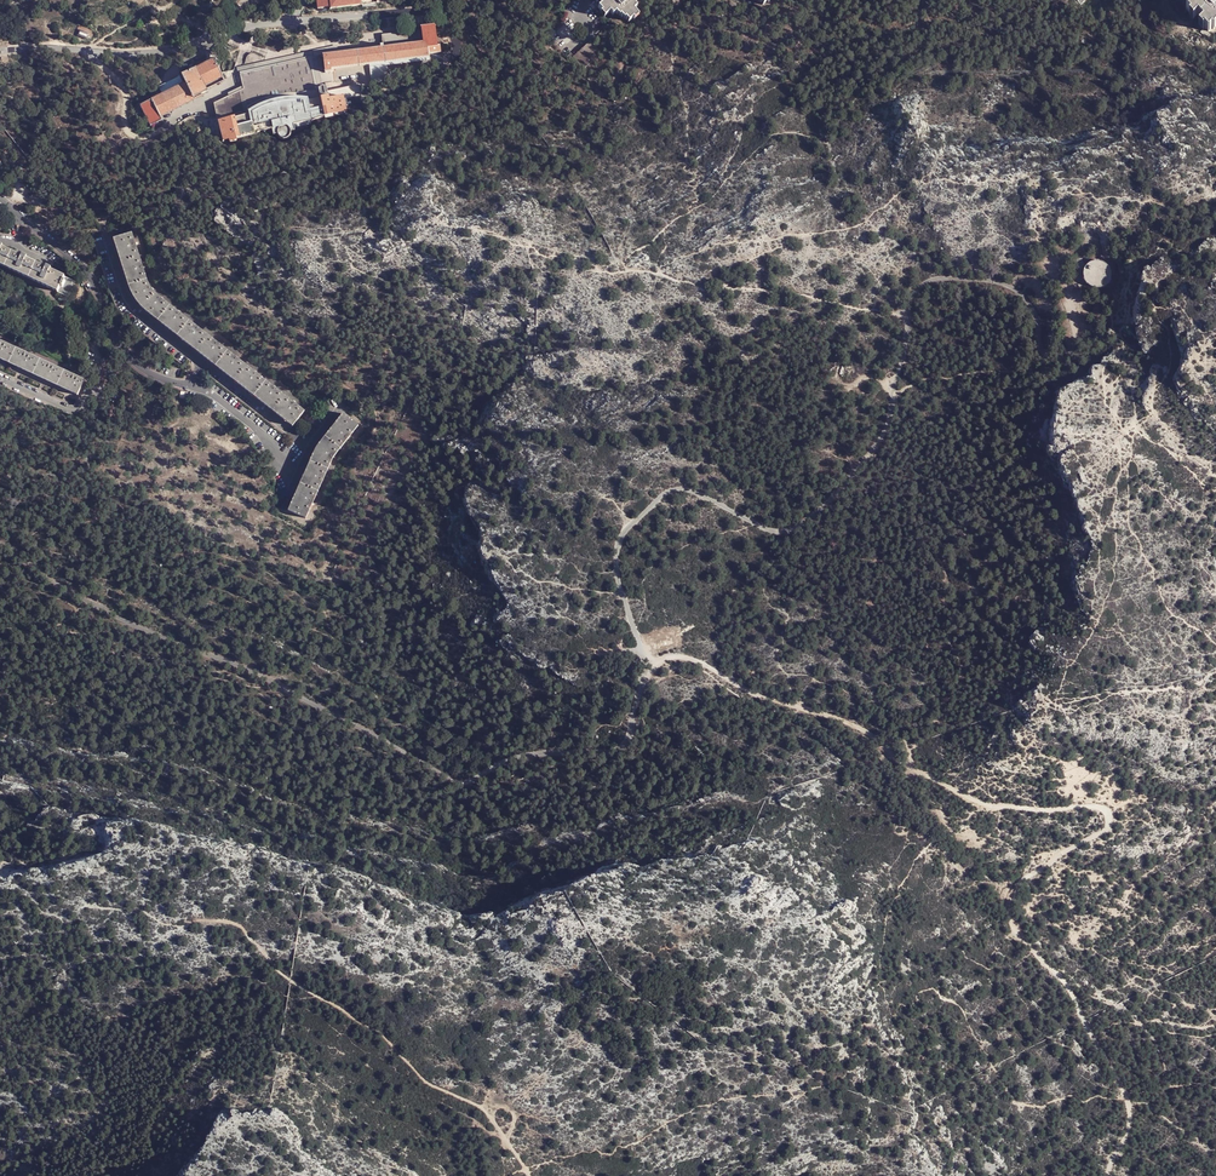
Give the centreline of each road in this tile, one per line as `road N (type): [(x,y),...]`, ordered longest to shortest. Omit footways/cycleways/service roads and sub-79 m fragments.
road 1 (track): [(647,664),(696,662),(758,695),(840,721),(898,762),(983,805),(1105,812),(1103,832),(1020,882),(1009,914),(1020,938),(1069,989),(1126,1093),(1127,1132),(1107,1175)]
road 2 (track): [(61,917),(96,907),(177,926),(222,920),(240,927),(289,980),(378,1031),(429,1084),(481,1107),(525,1169)]

